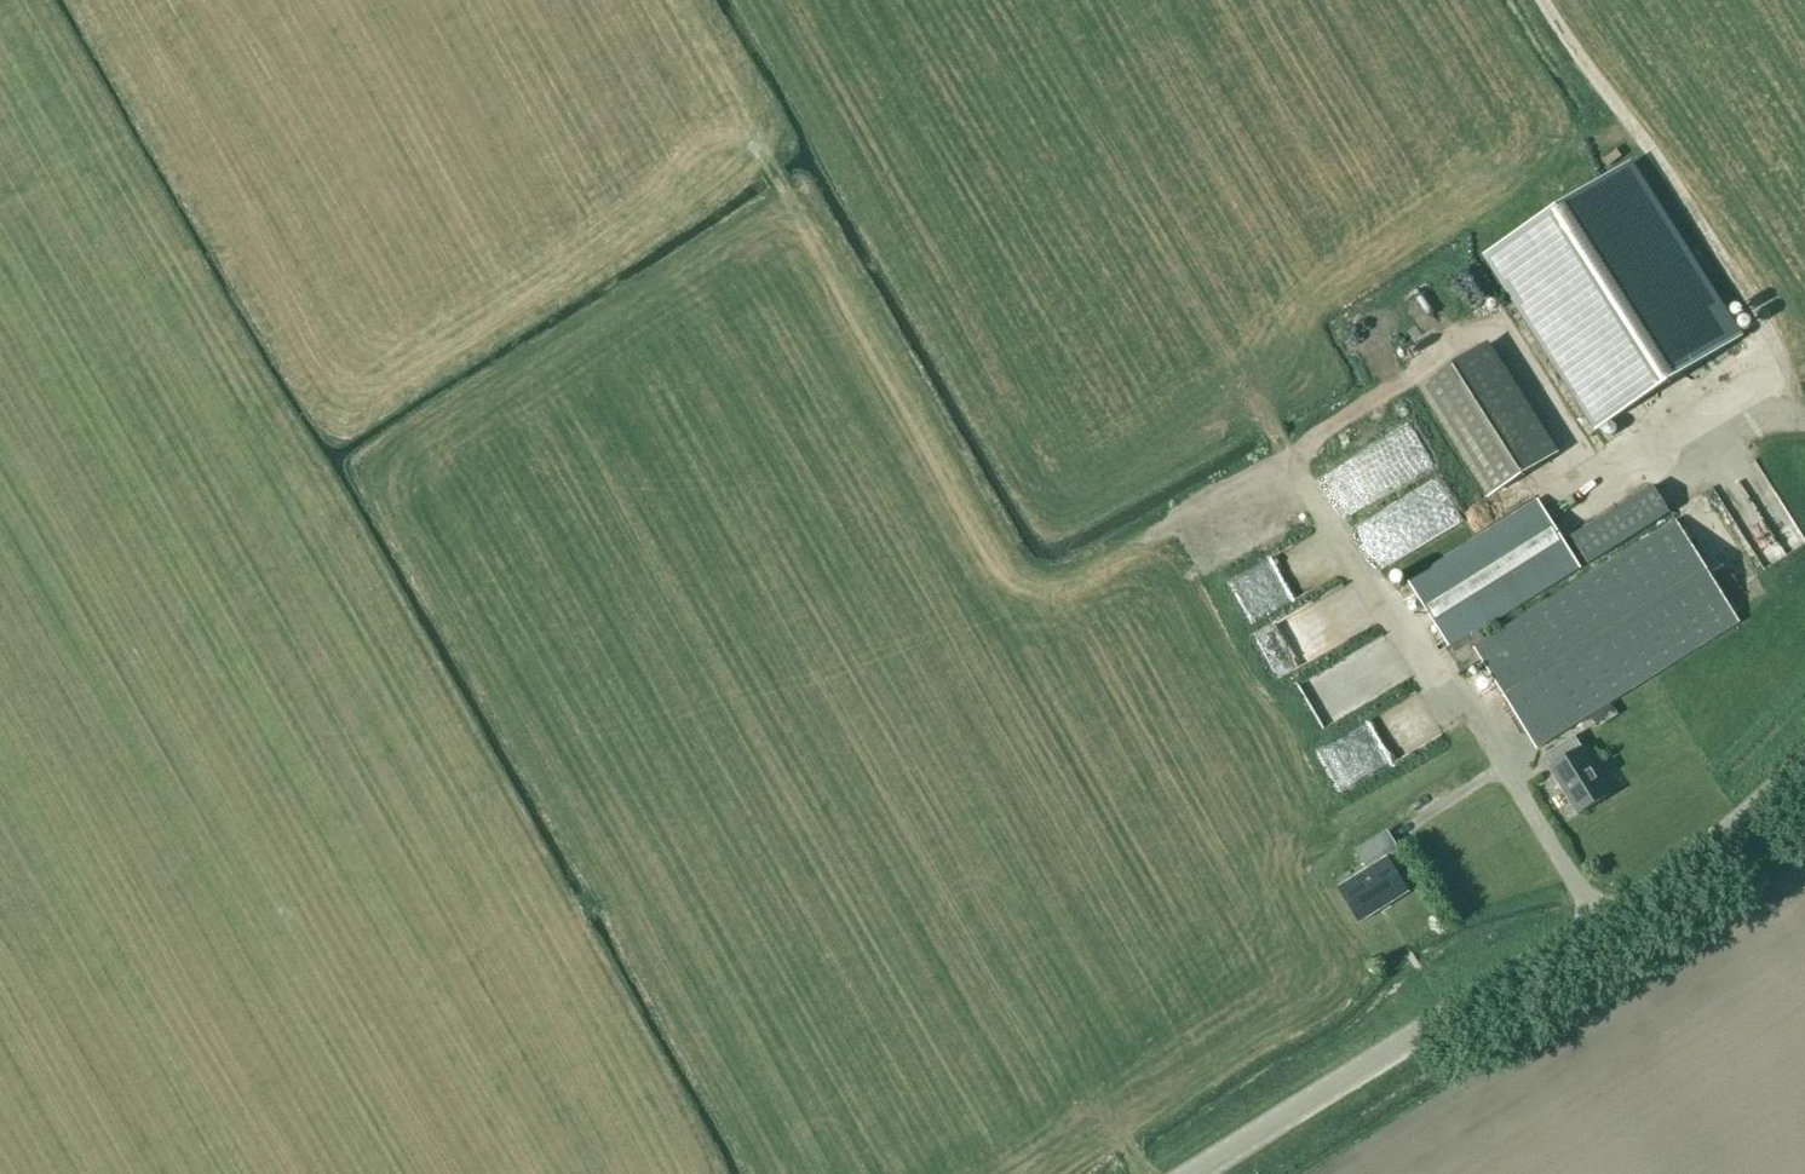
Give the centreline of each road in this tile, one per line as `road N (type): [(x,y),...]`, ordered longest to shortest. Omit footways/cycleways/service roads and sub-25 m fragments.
road 1 (track): [(1288,456),(1078,578),(1028,570),(1000,542),(766,160)]
road 2 (tertiary): [(1193,1173),(1603,926),(1750,831),(1804,781)]
road 3 (track): [(1746,403),(1768,333),(1636,126),(1541,0)]

